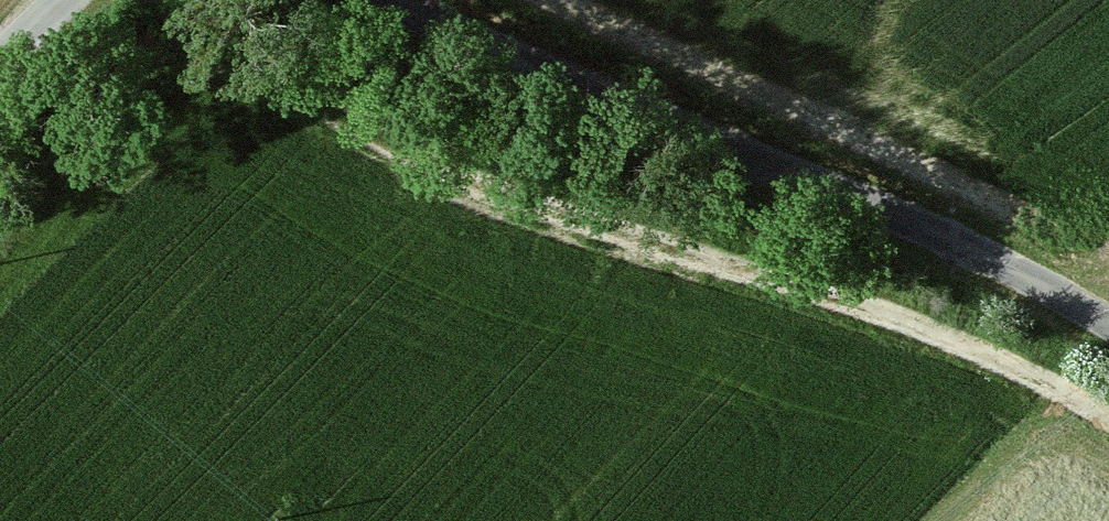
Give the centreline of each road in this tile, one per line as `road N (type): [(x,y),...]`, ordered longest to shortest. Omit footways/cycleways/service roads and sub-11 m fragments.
road 1 (track): [(1108,420),(1008,363),(507,200),(256,84)]
road 2 (tertiary): [(410,0),(591,88),(993,259),(1108,322)]

